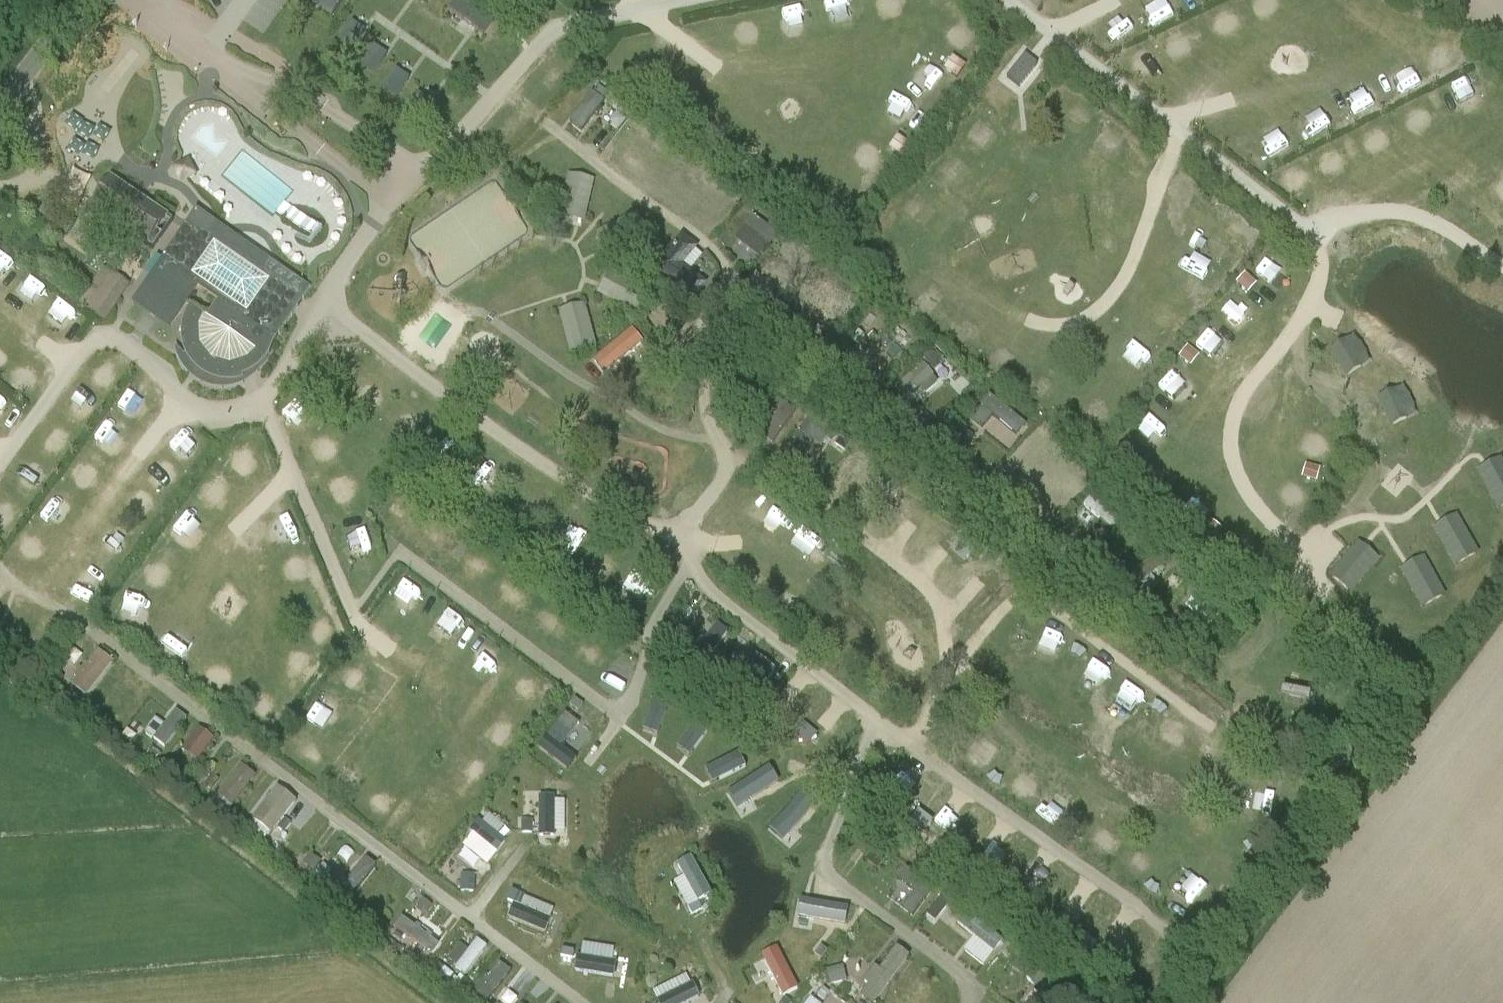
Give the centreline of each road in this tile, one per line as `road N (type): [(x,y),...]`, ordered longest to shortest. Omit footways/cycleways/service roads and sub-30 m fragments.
road 1 (unclassified): [(0,109),(82,0)]

